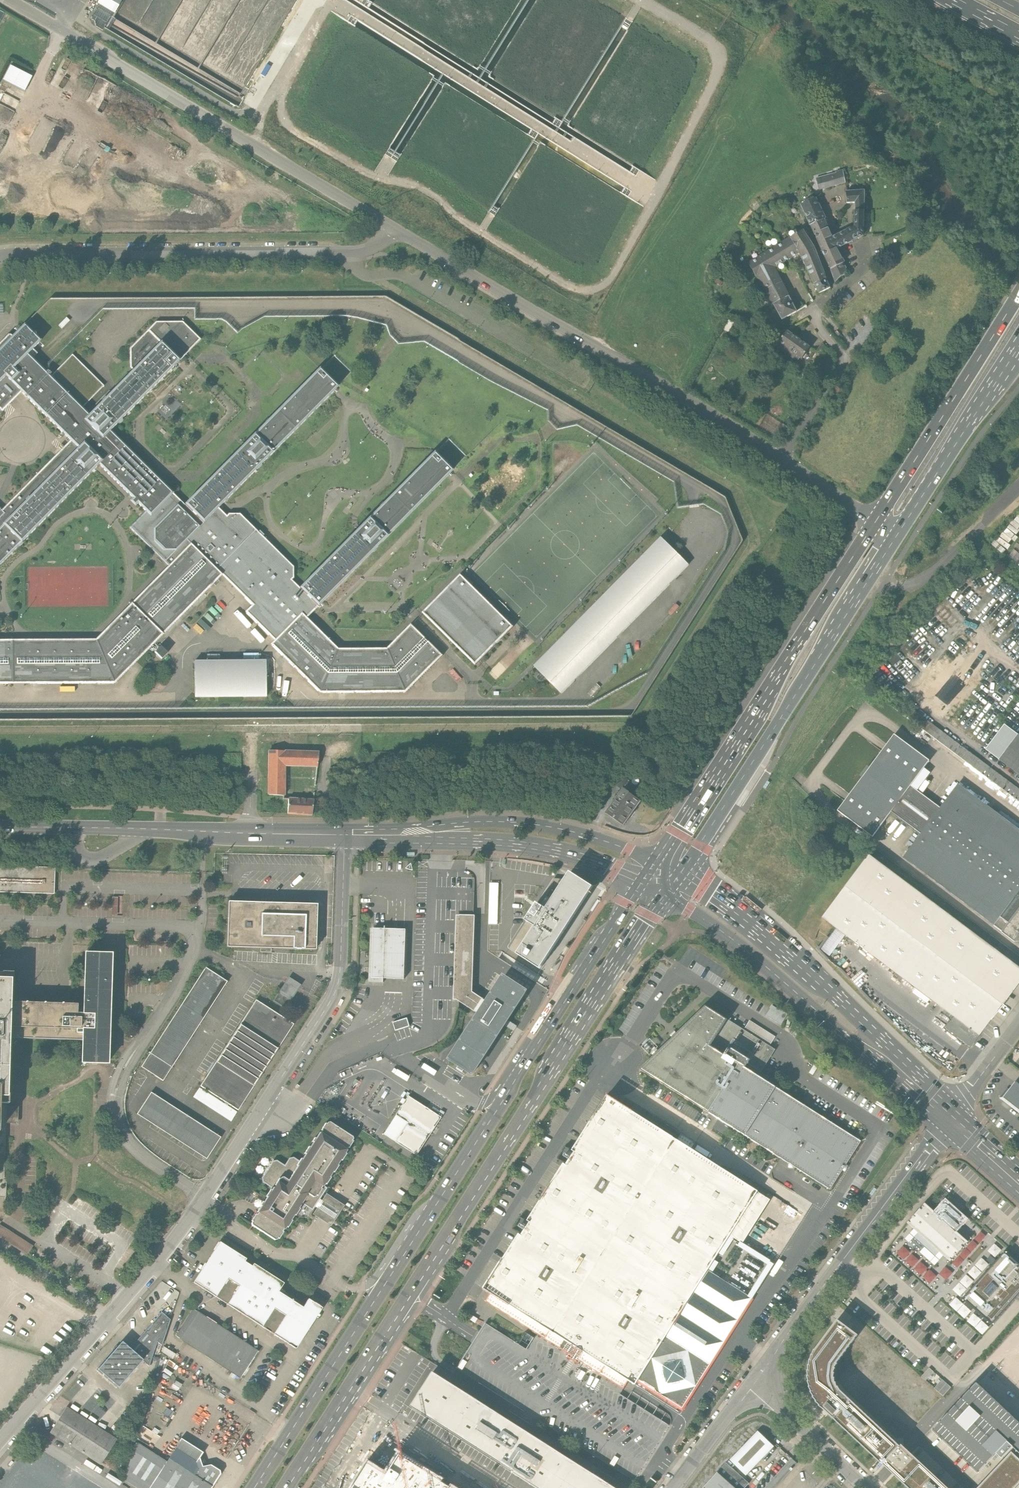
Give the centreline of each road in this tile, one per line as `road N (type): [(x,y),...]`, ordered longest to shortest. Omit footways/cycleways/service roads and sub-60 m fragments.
road 1 (unclassified): [(783,459),(9,0)]
road 2 (unclassified): [(0,1441),(191,1217),(331,999),(339,977),(344,835)]
road 3 (primary): [(641,883),(254,1487)]
road 4 (primary): [(287,1487),(663,895)]
road 5 (primary): [(876,520),(656,861)]
road 6 (primary): [(680,875),(897,534)]
road 7 (secondary): [(0,828),(344,835)]
road 8 (unclassified): [(953,1116),(755,1382)]
road 9 (secondary): [(656,861),(592,837),(519,823),(387,835)]
road 10 (primary): [(1018,296),(876,520)]
road 11 (primary): [(663,895),(722,932),(853,1042),(873,1045)]
road 12 (secondary): [(387,835),(542,847),(641,883)]
road 13 (primary): [(873,1045),(866,1025),(789,954),(680,875)]
road 14 (primary): [(897,534),(1018,346)]
road 15 (unclassified): [(755,1382),(865,1487)]
road 16 (residential): [(844,364),(811,313),(865,264)]
road 17 (unclassified): [(755,1382),(674,1487)]

